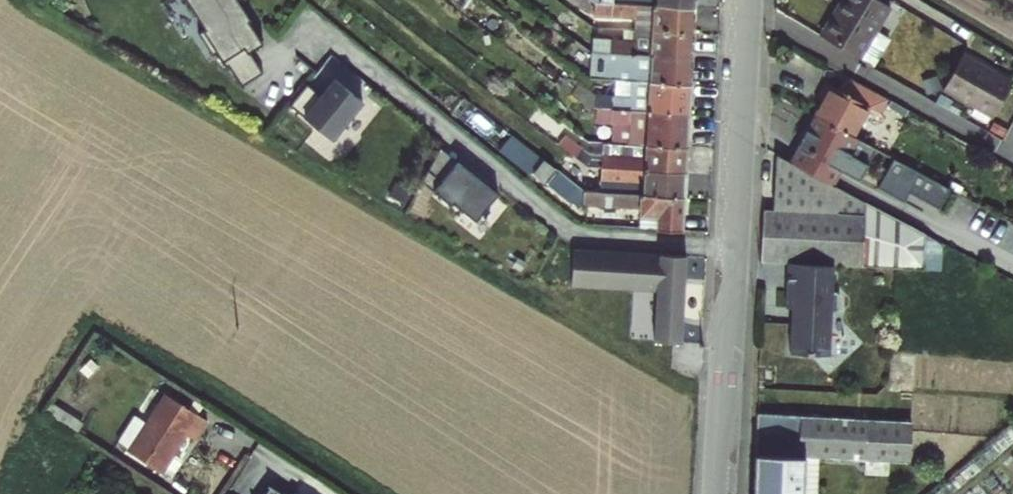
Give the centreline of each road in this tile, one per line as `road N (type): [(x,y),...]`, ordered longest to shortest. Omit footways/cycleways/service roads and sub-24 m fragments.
road 1 (residential): [(751,0),(716,493)]

